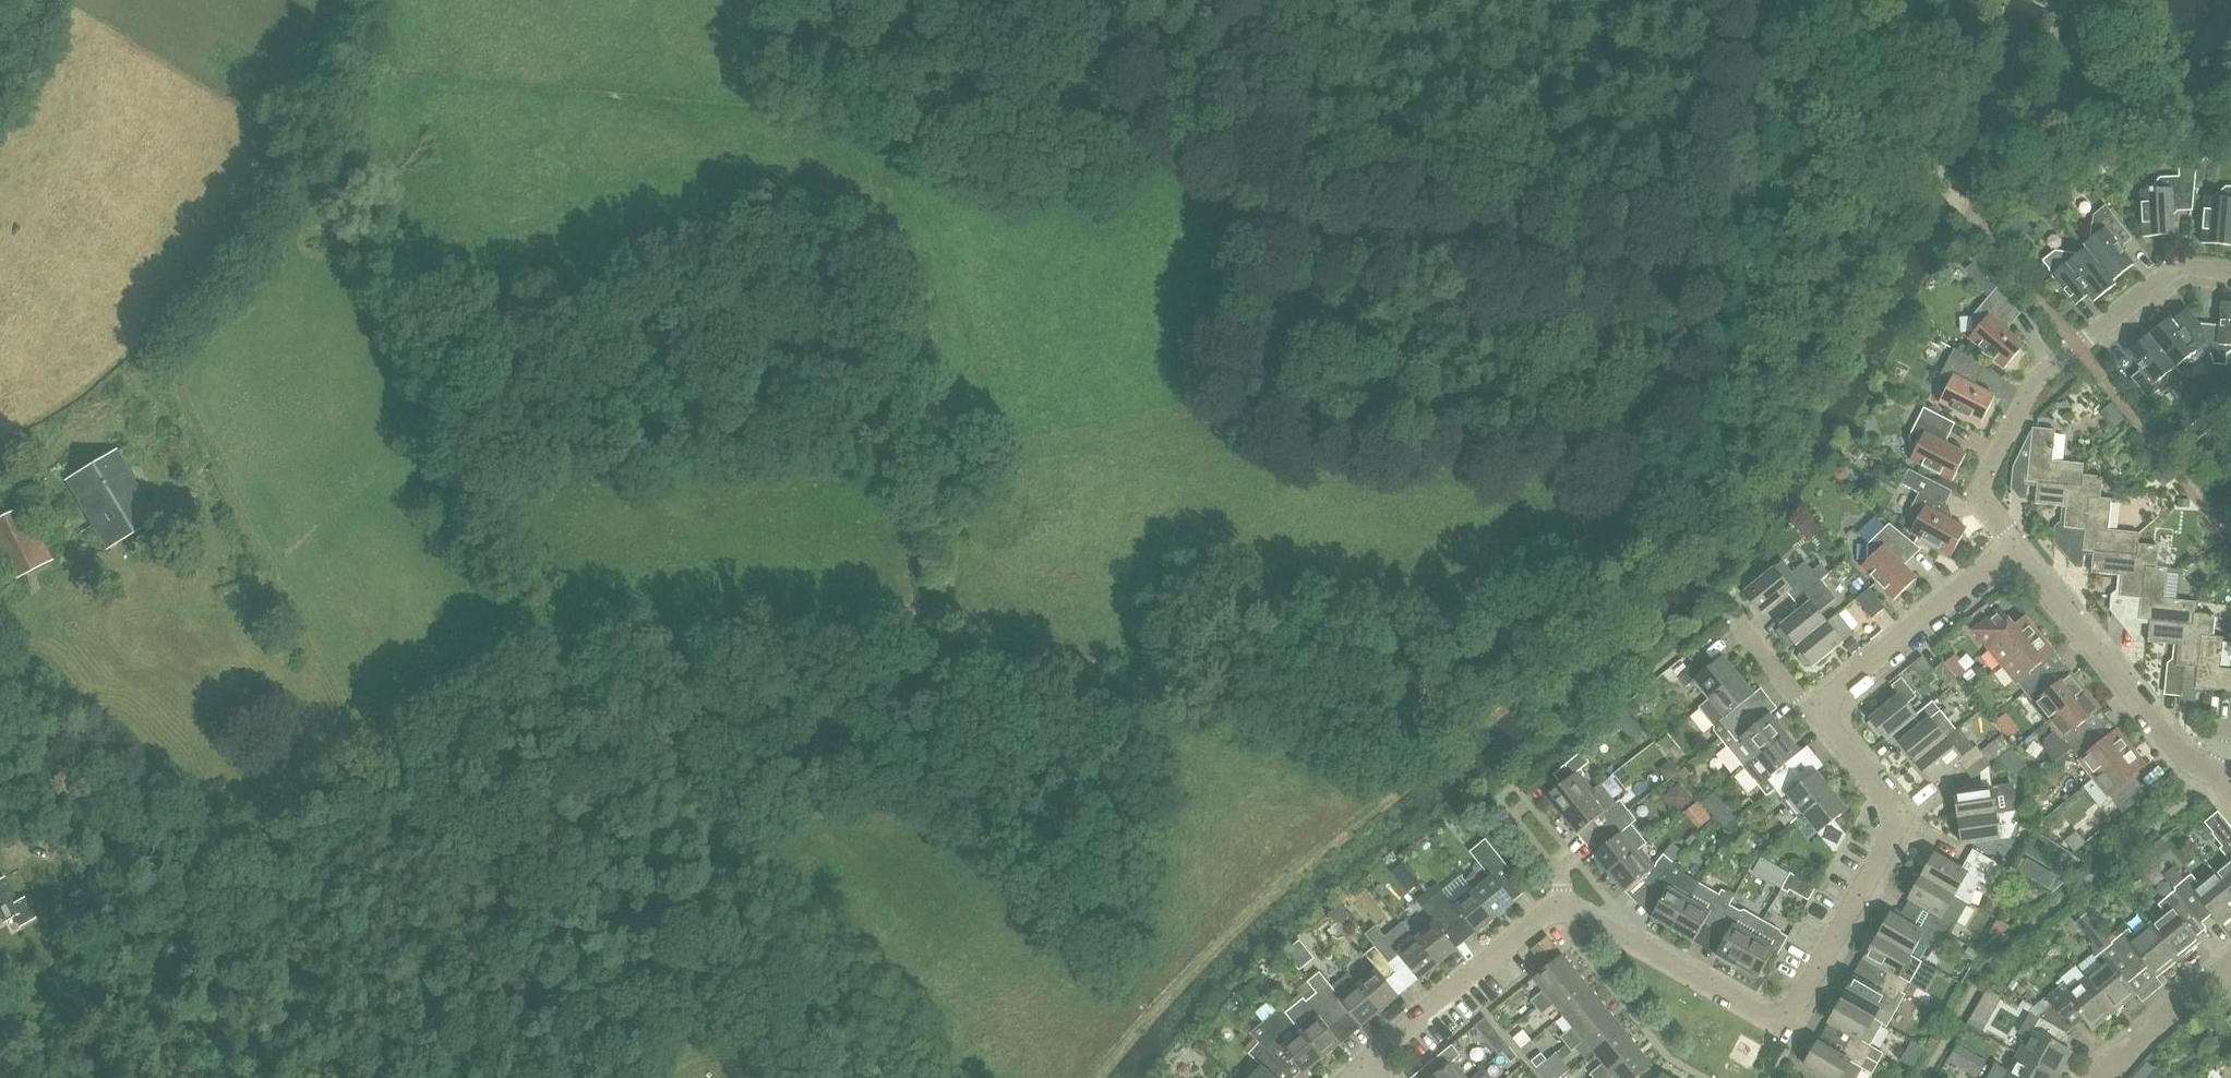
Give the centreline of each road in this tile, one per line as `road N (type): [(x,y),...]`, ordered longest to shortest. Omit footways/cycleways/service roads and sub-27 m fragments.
road 1 (residential): [(1564,908),(1586,912),(1767,1016),(1789,1021),(1806,1007),(1898,834),(1893,800),(1822,710)]
road 2 (residential): [(2016,548),(1982,502),(1981,482),(2033,380),(2178,268),(2230,269)]
road 3 (residential): [(2230,783),(2176,752),(2016,548)]
road 4 (residential): [(1364,1067),(1545,915),(1564,908)]
road 5 (residential): [(1822,710),(2016,548)]
road 6 (residential): [(2108,1077),(2230,969)]
road 7 (residential): [(1564,908),(1558,864),(1505,792)]
road 8 (residential): [(1822,710),(1800,697),(1734,612)]

